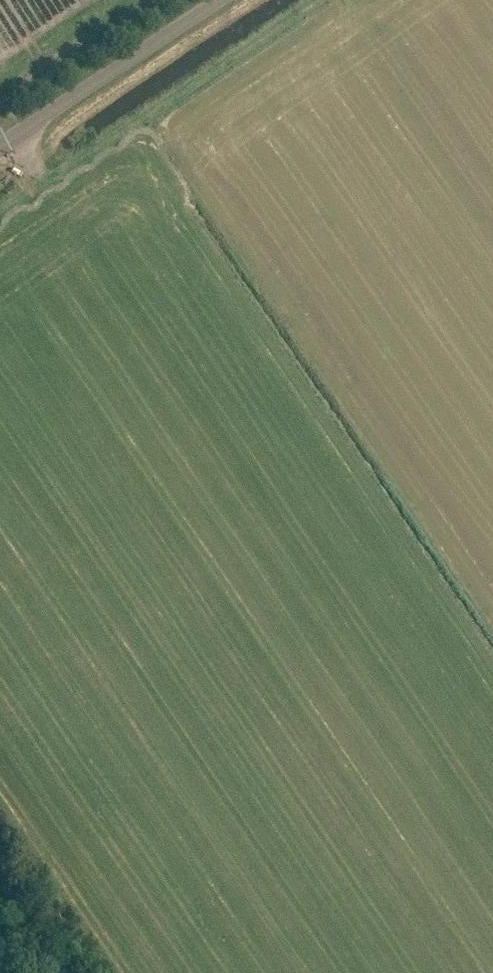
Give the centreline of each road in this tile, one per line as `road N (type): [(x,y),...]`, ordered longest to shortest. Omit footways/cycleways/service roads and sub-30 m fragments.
road 1 (unclassified): [(0,145),(216,0)]

